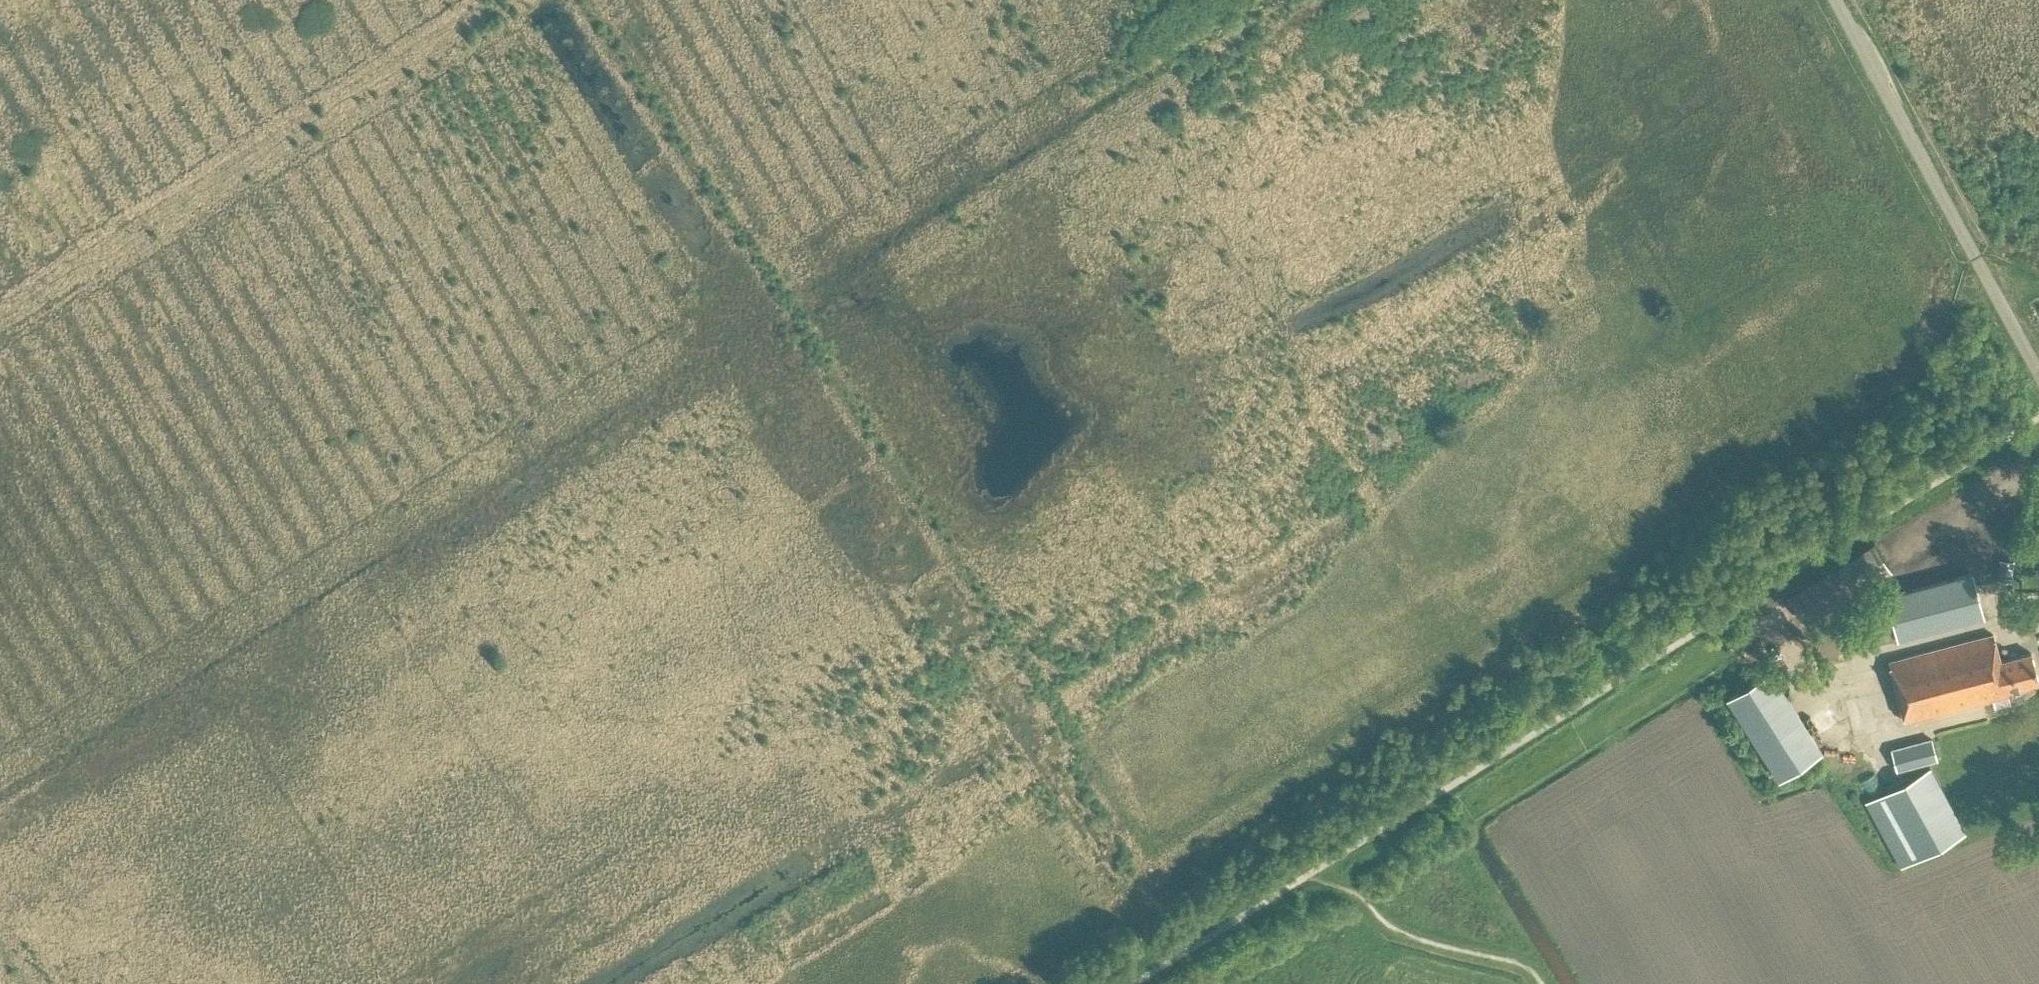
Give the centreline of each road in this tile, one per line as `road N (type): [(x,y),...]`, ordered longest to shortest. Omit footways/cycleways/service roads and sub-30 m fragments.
road 1 (tertiary): [(2038,373),(1832,0)]

